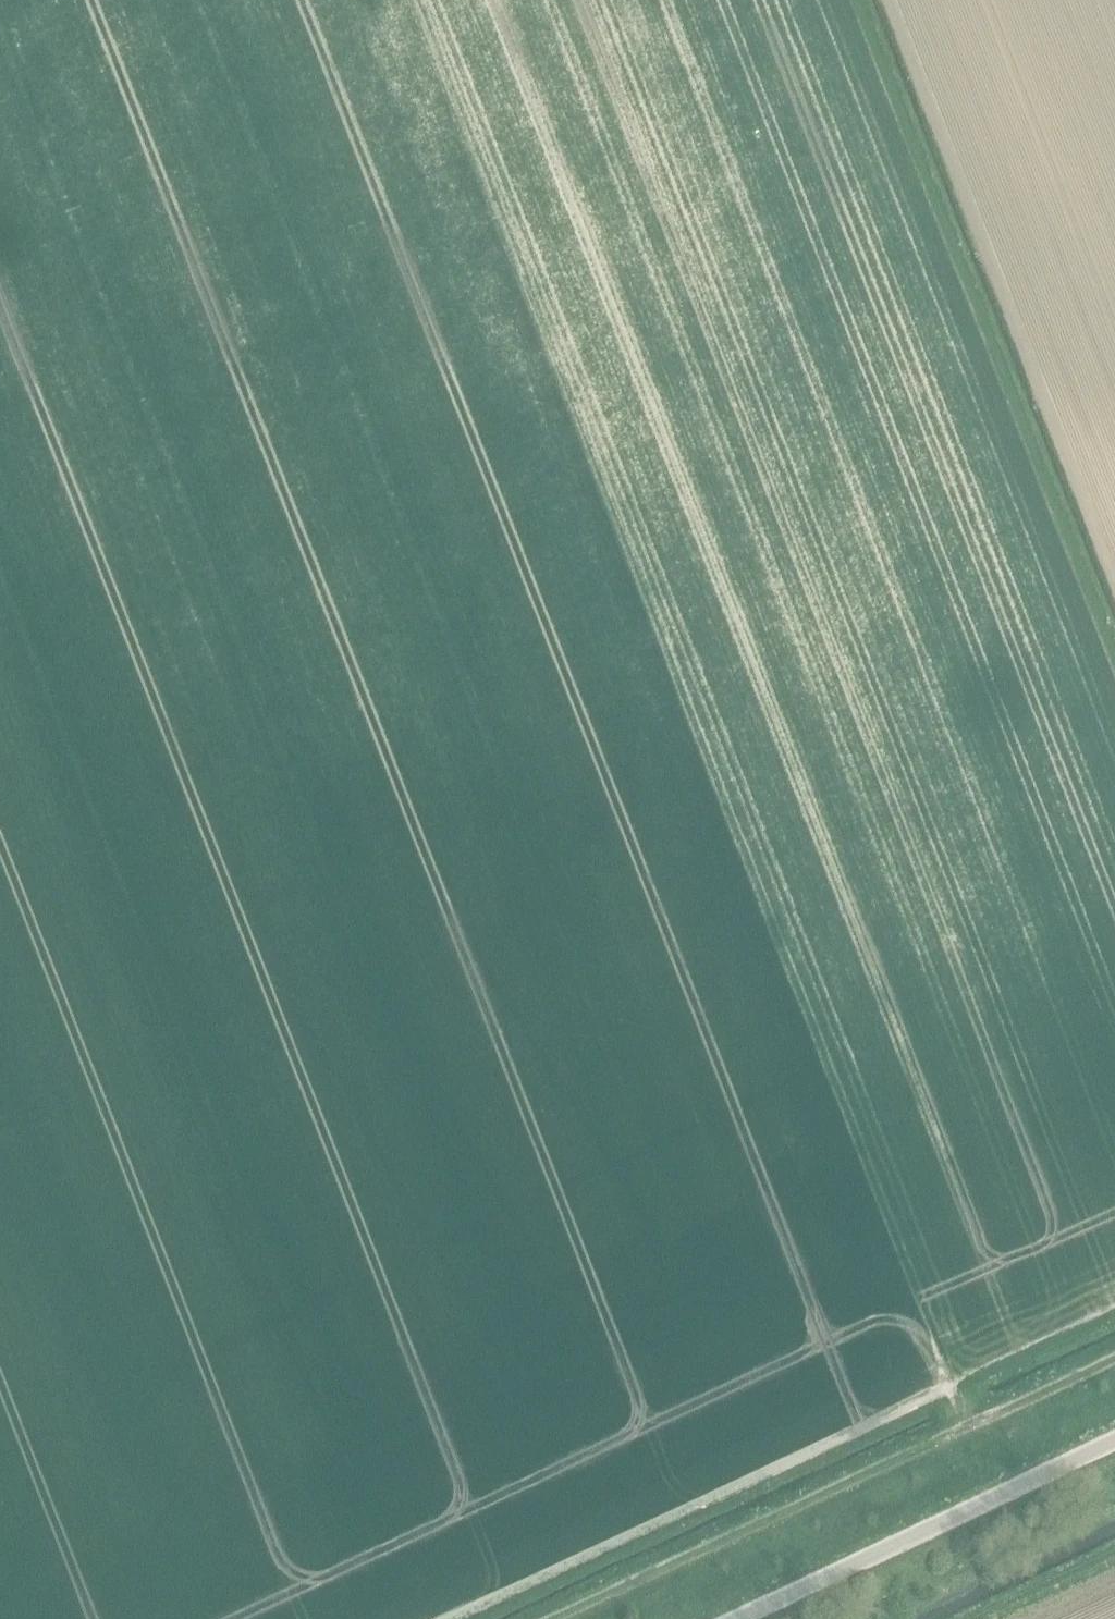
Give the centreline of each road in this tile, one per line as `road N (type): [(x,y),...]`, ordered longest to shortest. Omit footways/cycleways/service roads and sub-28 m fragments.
road 1 (unclassified): [(734,1618),(1114,1440)]

